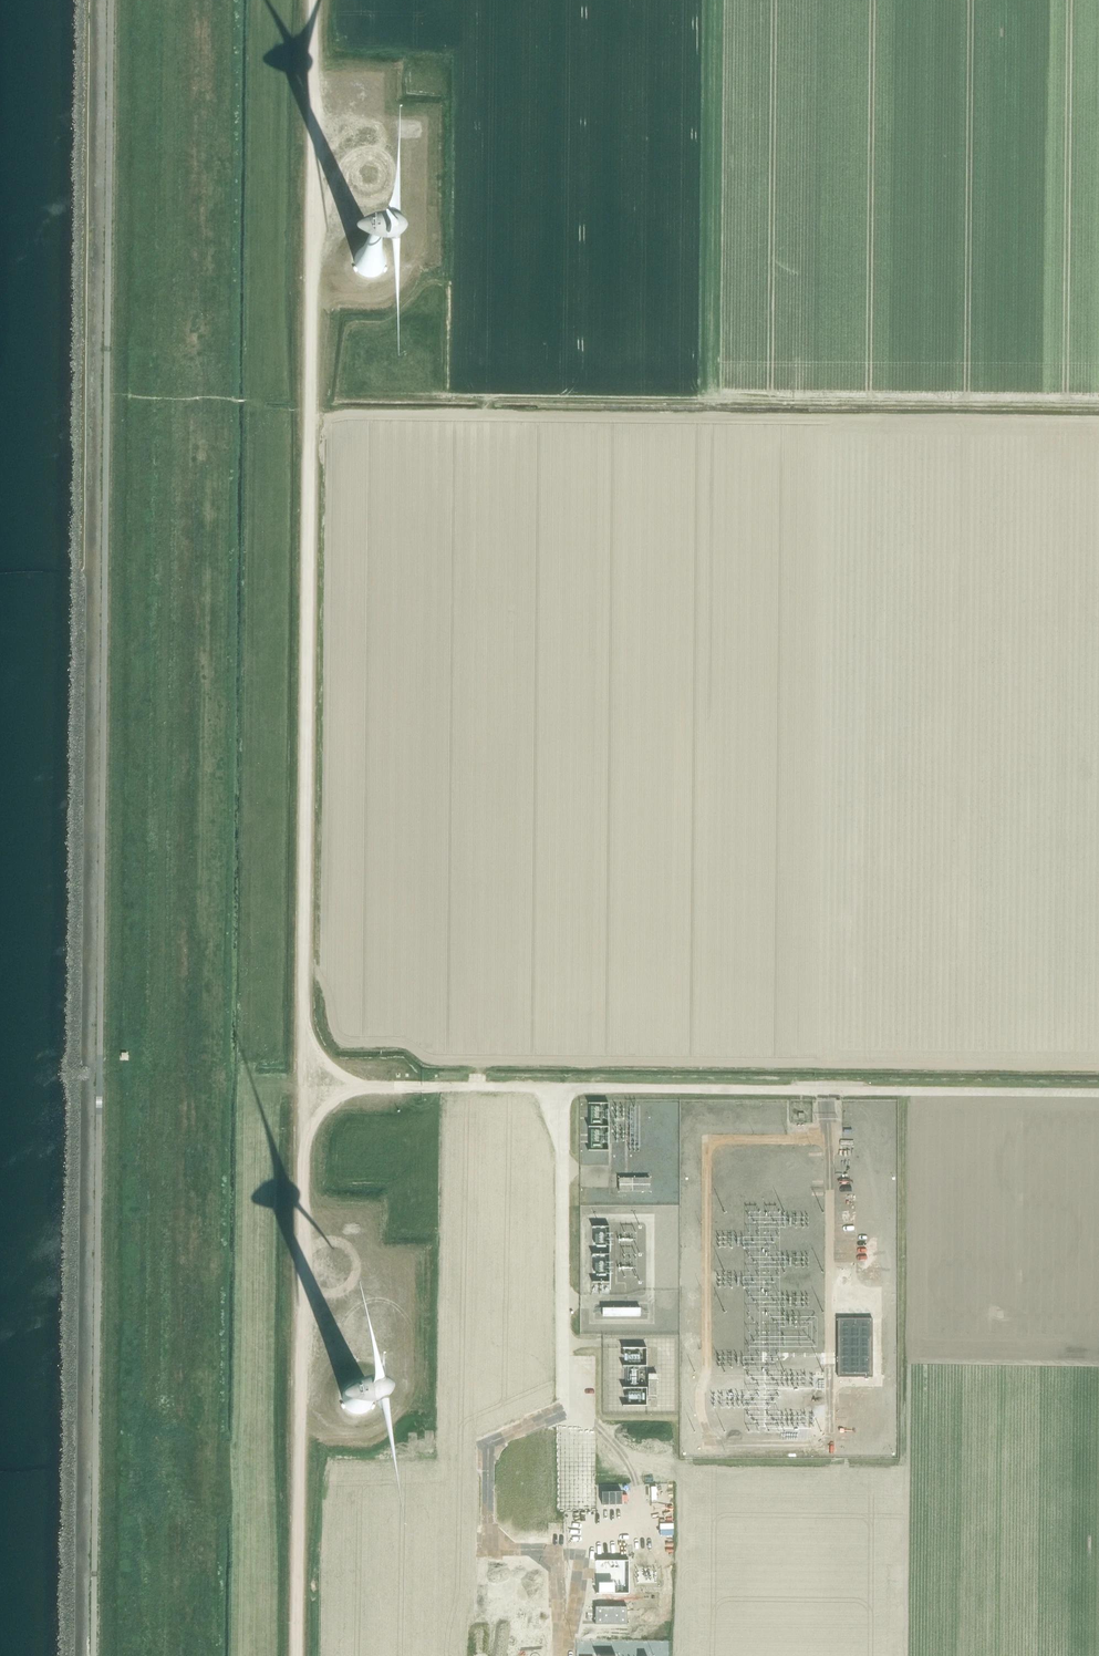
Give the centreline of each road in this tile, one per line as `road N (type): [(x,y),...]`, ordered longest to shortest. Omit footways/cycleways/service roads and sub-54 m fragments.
road 1 (unclassified): [(93,1655),(110,0)]

